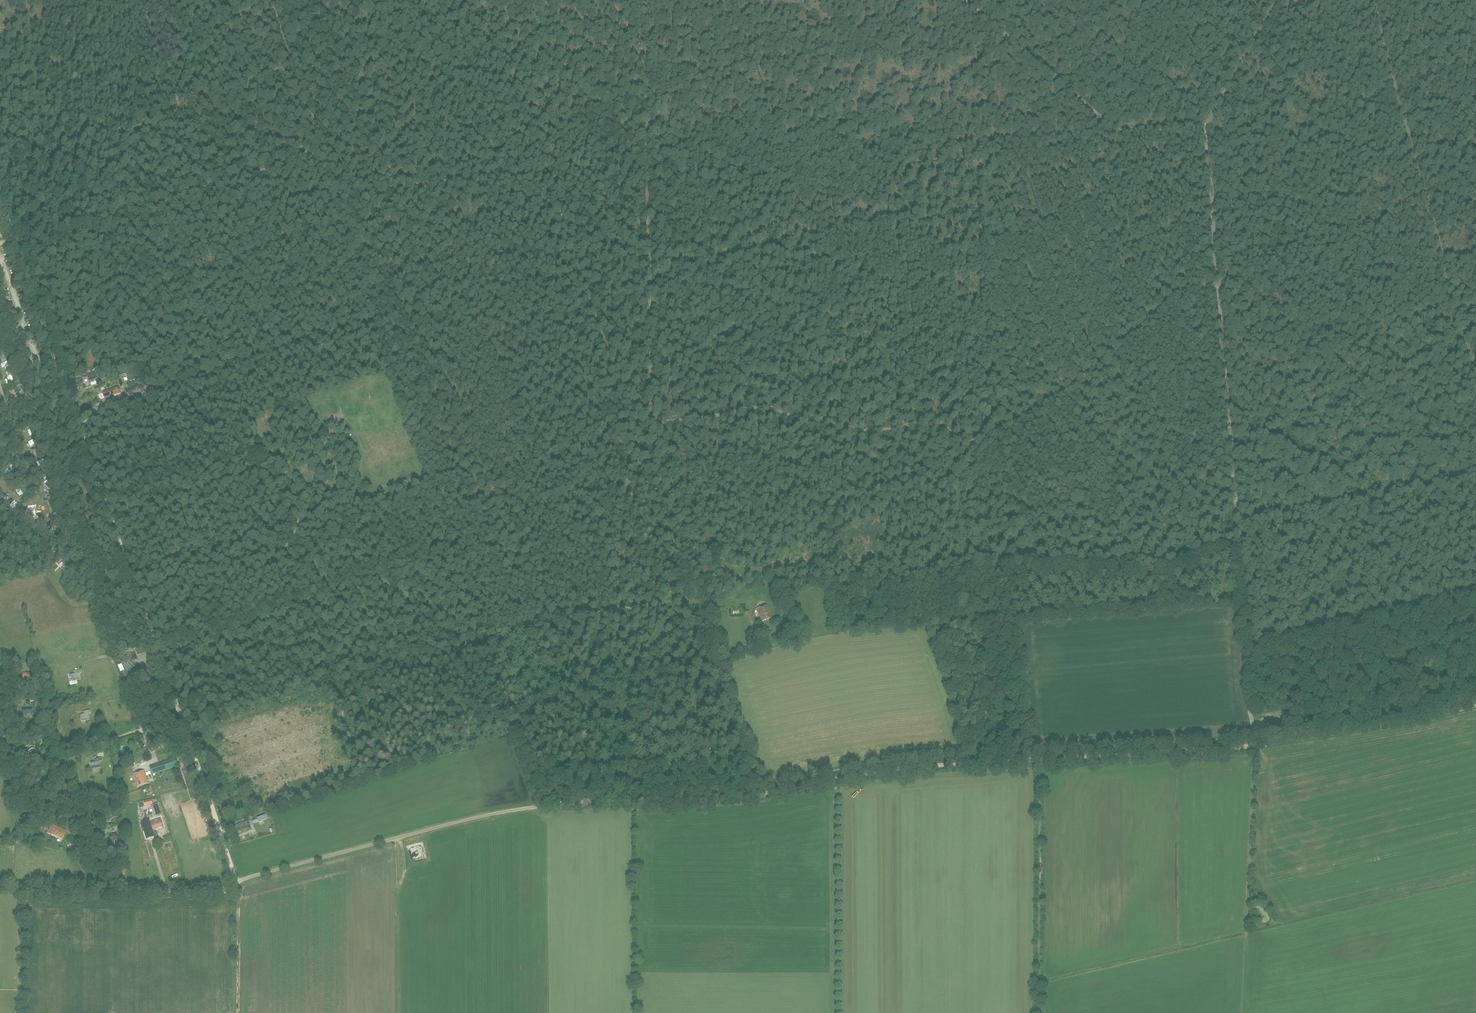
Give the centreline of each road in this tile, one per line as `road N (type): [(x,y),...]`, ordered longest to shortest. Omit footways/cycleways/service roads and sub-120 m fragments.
road 1 (track): [(547,806),(747,795),(914,768),(1255,746),(1475,706)]
road 2 (track): [(1255,746),(1208,125),(1133,131),(968,0)]
road 3 (track): [(158,652),(399,568),(522,604),(684,586)]
road 4 (unclassified): [(19,890),(221,892),(297,864),(547,806)]
road 5 (track): [(1370,0),(1475,380)]
road 6 (track): [(236,882),(118,539)]
road 7 (track): [(118,539),(0,196)]
road 8 (track): [(14,675),(18,760),(29,794),(97,830),(103,851),(121,860),(123,891)]
road 9 (track): [(1040,1012),(1042,760)]
road 10 (track): [(1475,469),(1242,520)]
road 11 (track): [(684,586),(744,795)]
road 12 (track): [(1208,125),(1279,0)]
road 13 (track): [(1,258),(46,390)]
road 14 (track): [(239,1012),(235,885)]
road 15 (unclassified): [(18,1012),(19,890)]

